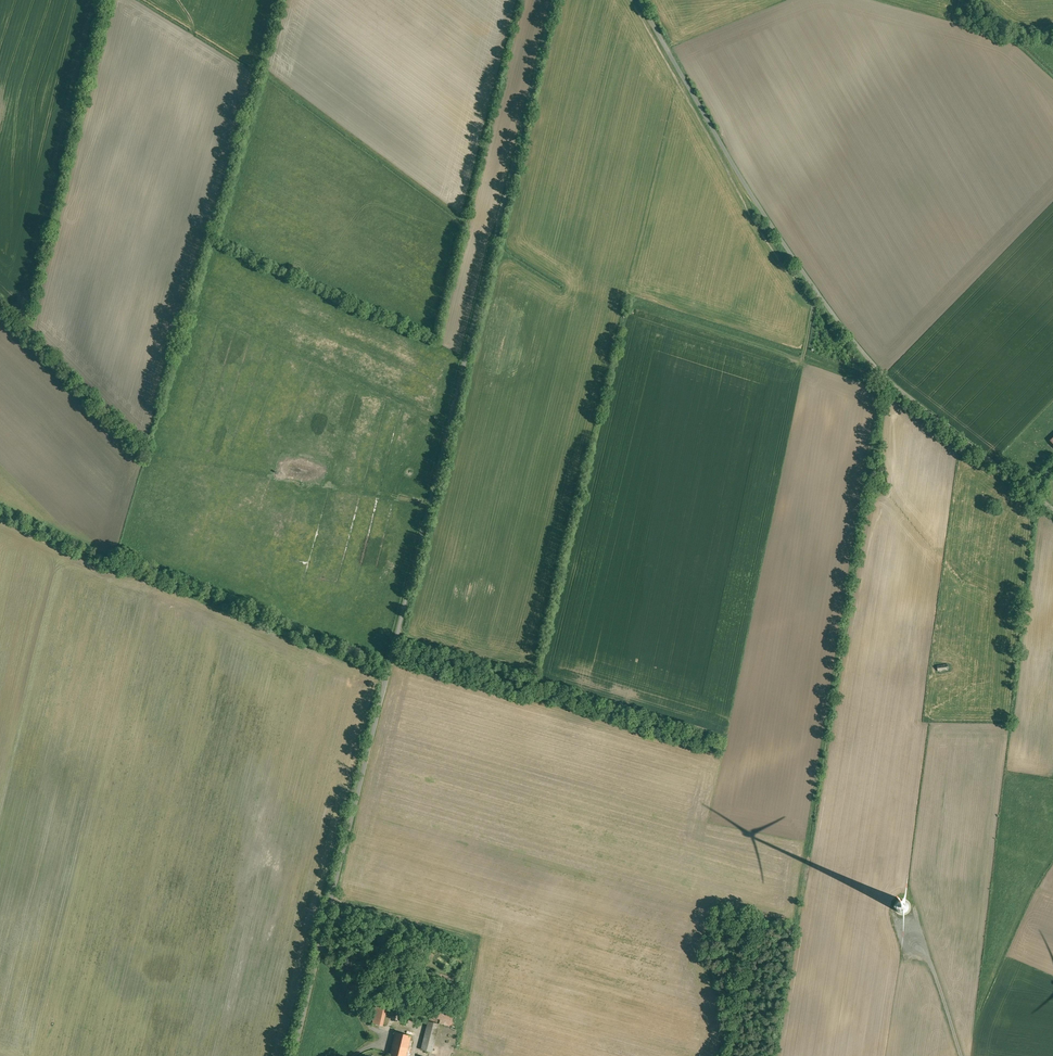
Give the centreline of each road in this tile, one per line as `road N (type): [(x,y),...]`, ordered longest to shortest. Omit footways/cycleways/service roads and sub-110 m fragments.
road 1 (unclassified): [(551,0),(453,427),(291,1055)]
road 2 (unclassified): [(1052,506),(884,371),(747,178),(639,0)]
road 3 (track): [(386,668),(143,565),(118,567),(0,509)]
road 4 (track): [(961,1055),(935,974),(901,921)]

